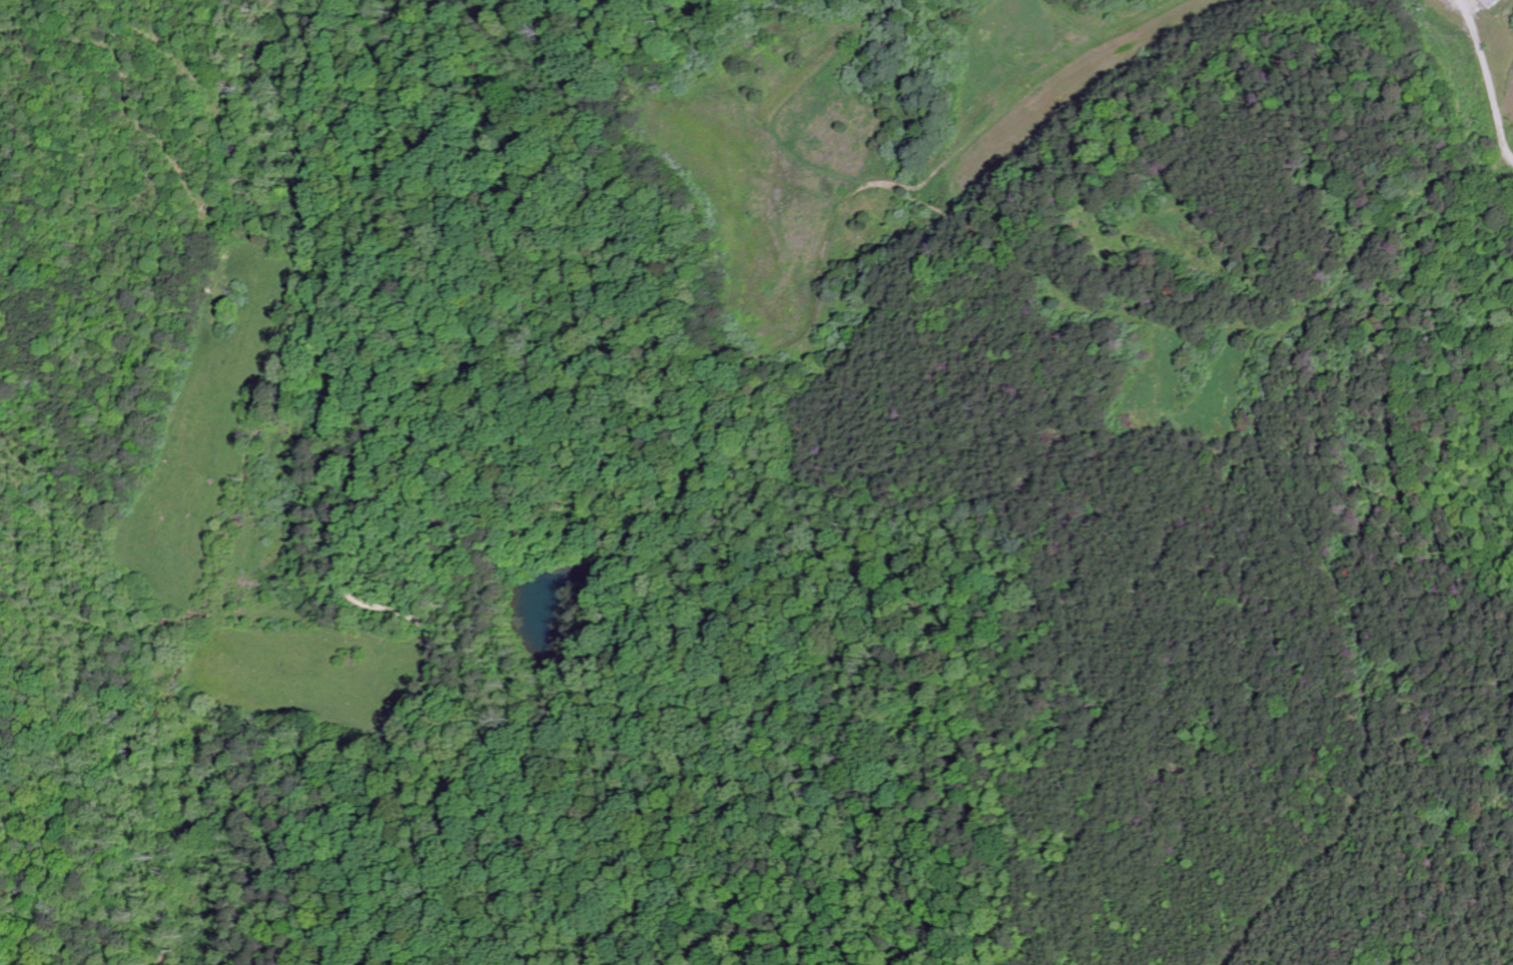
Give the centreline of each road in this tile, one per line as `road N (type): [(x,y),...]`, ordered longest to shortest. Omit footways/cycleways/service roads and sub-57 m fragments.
road 1 (residential): [(347,964),(436,682),(436,589),(341,523),(347,0)]

